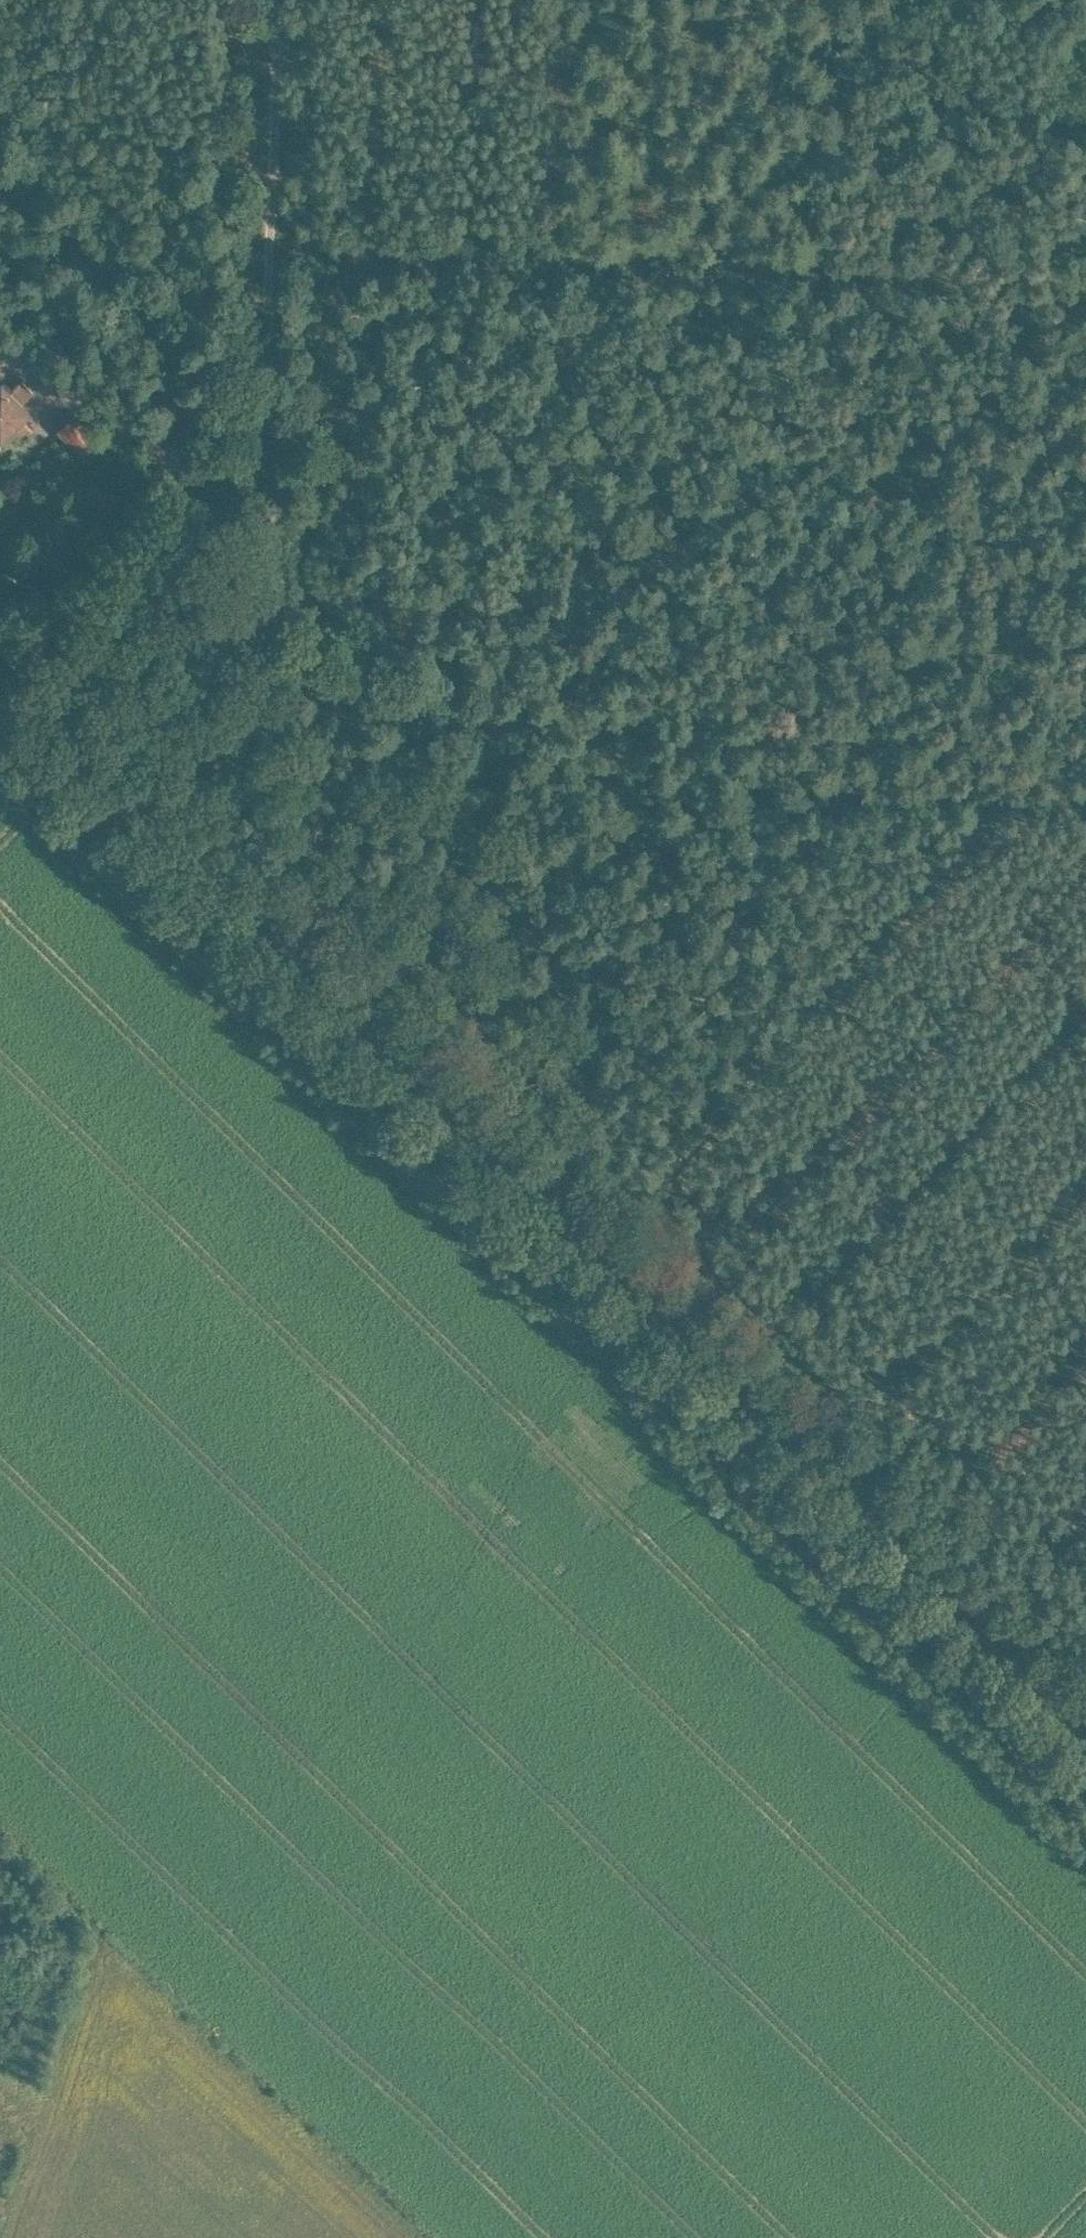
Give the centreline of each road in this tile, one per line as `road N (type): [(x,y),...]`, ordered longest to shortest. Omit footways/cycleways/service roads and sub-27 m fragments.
road 1 (track): [(52,683),(1085,1708)]
road 2 (track): [(283,0),(260,405)]
road 3 (track): [(0,159),(260,405)]
road 4 (track): [(0,725),(89,653),(215,517)]
road 5 (track): [(260,405),(247,464),(215,517)]

